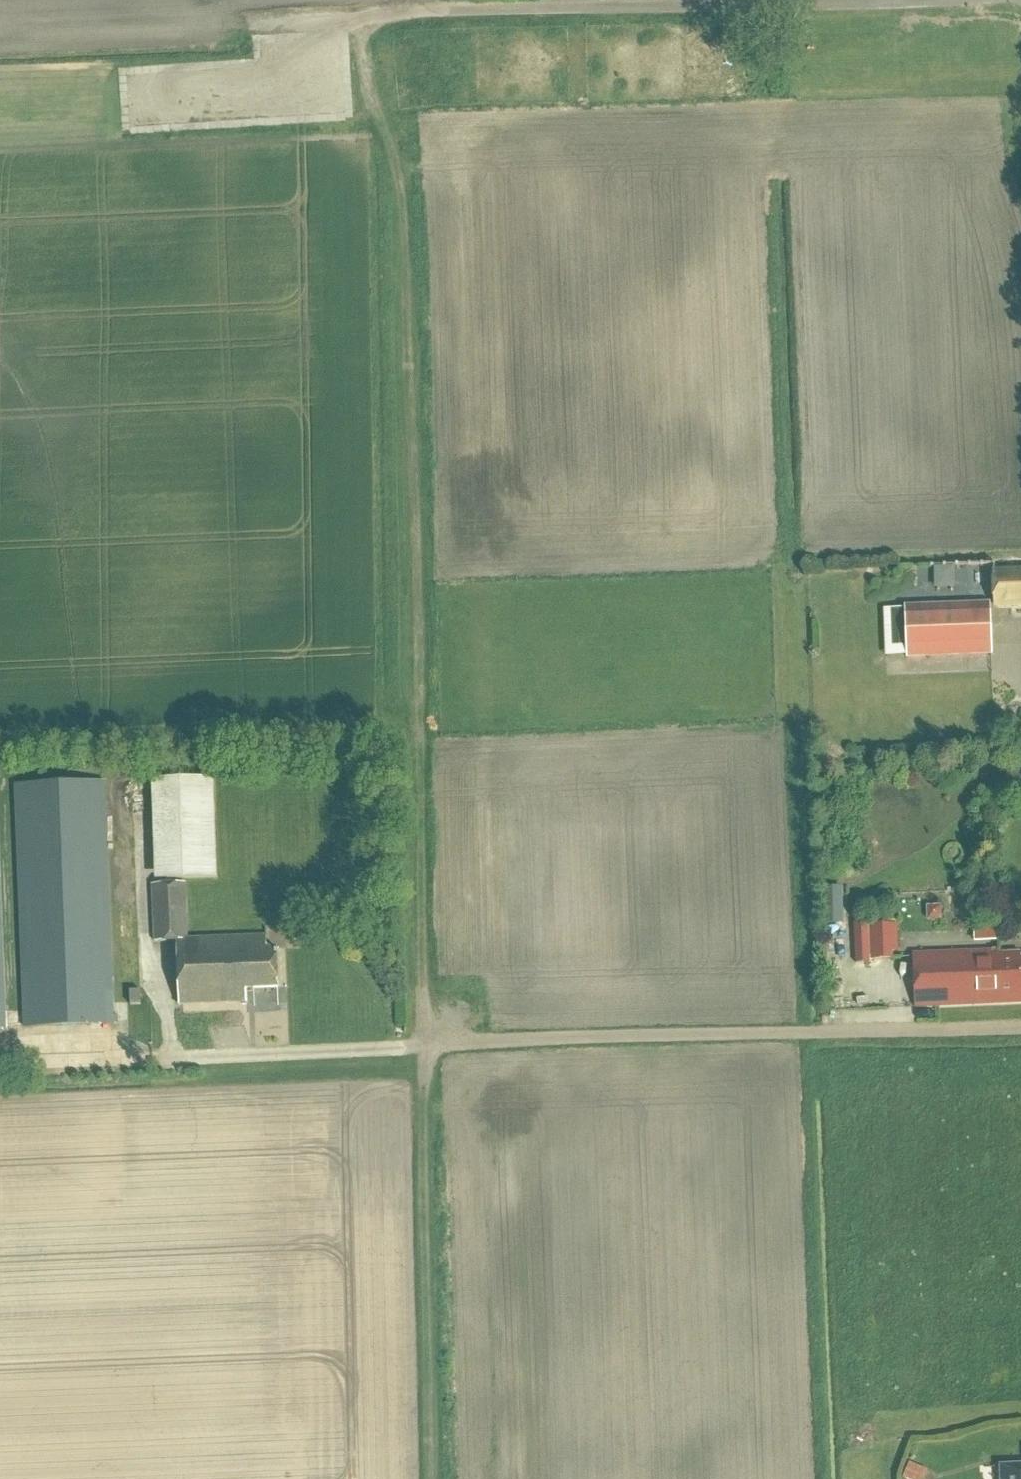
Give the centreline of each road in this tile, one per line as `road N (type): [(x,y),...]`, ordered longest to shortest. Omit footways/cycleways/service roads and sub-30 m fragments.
road 1 (track): [(354,19),(407,237),(435,1478)]
road 2 (track): [(426,1042),(1020,1028)]
road 3 (unclassified): [(829,0),(422,11),(254,26)]

